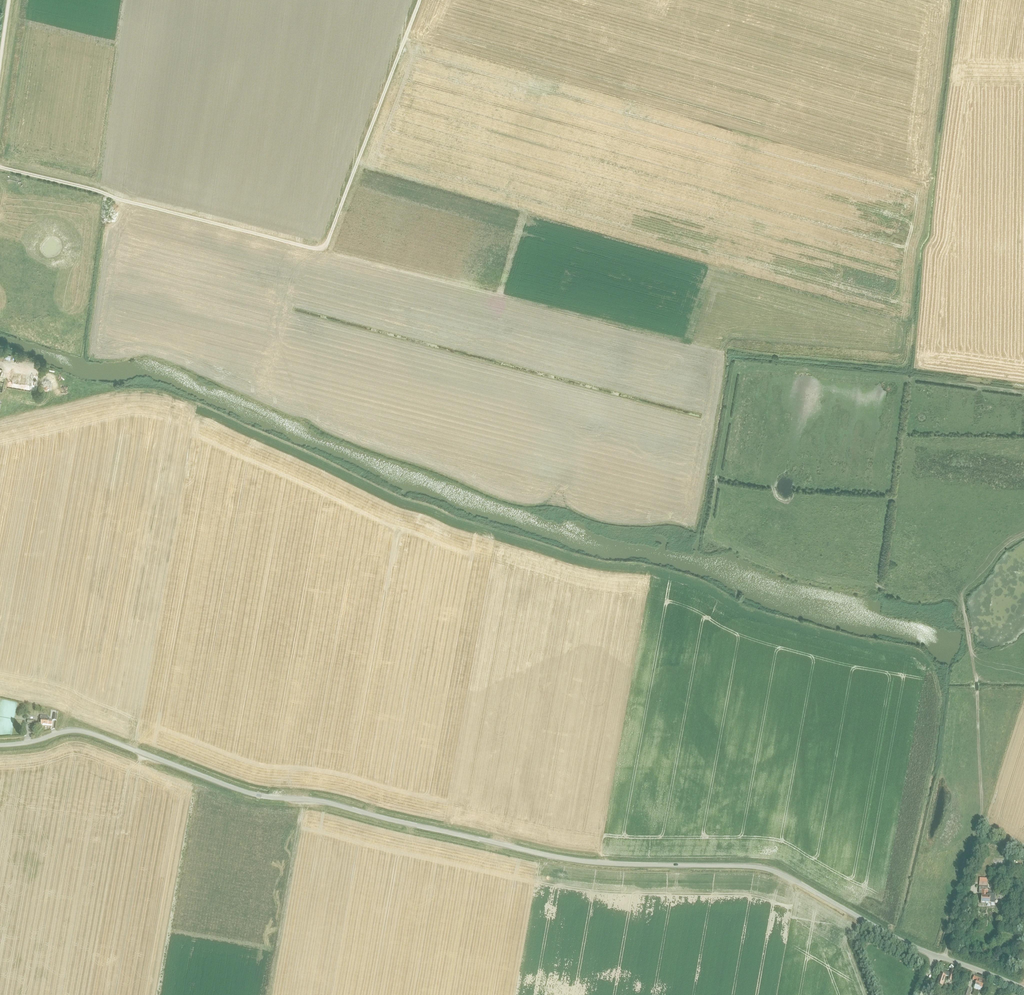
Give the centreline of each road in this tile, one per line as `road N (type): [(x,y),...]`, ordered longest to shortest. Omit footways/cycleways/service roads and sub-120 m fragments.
road 1 (unclassified): [(1023,988),(912,946),(766,869),(557,857),(313,800),(261,796),(75,730),(0,745)]
road 2 (track): [(961,595),(978,685),(982,808),(945,959)]

